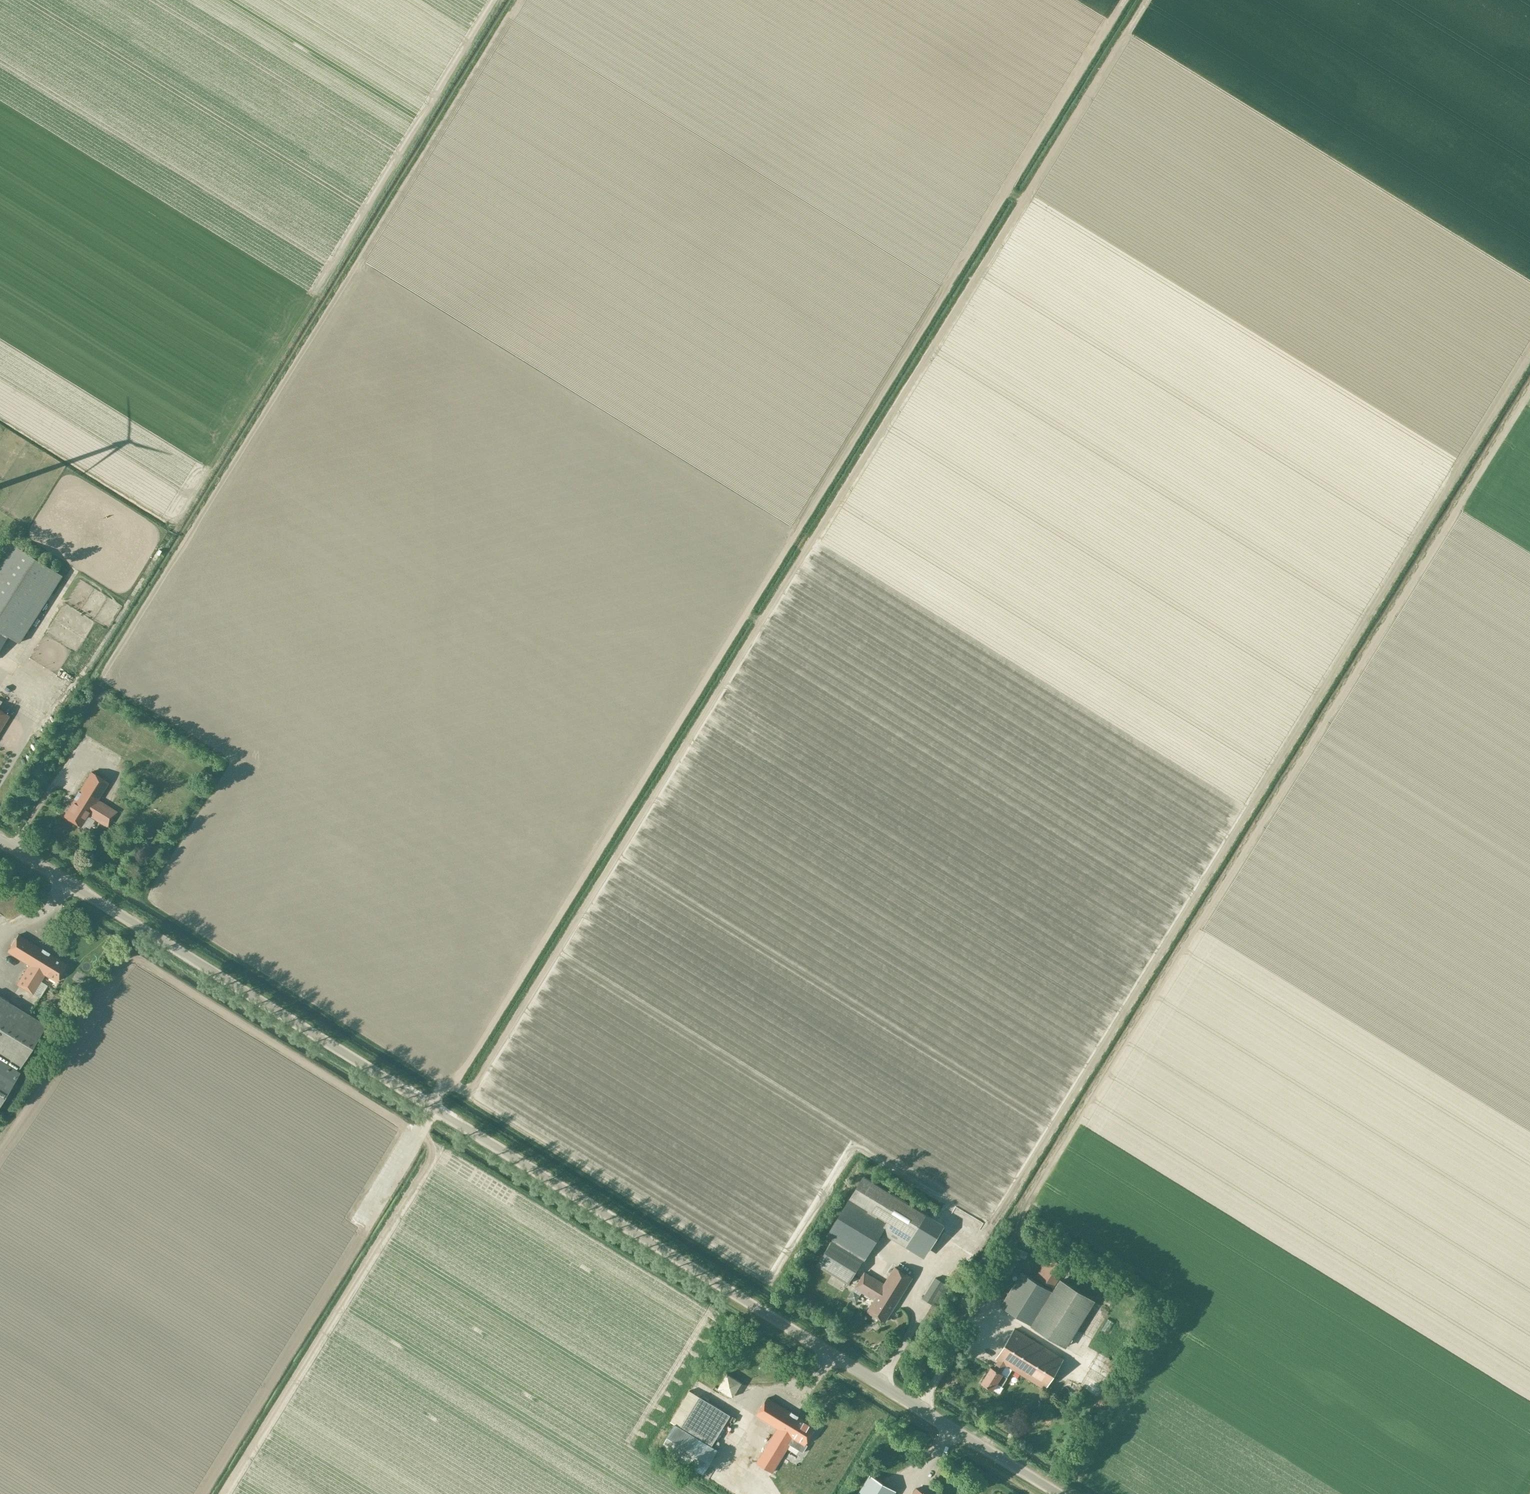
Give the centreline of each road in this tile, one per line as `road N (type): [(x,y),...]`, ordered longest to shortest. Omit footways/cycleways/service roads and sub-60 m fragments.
road 1 (unclassified): [(1059,1493),(0,841)]

